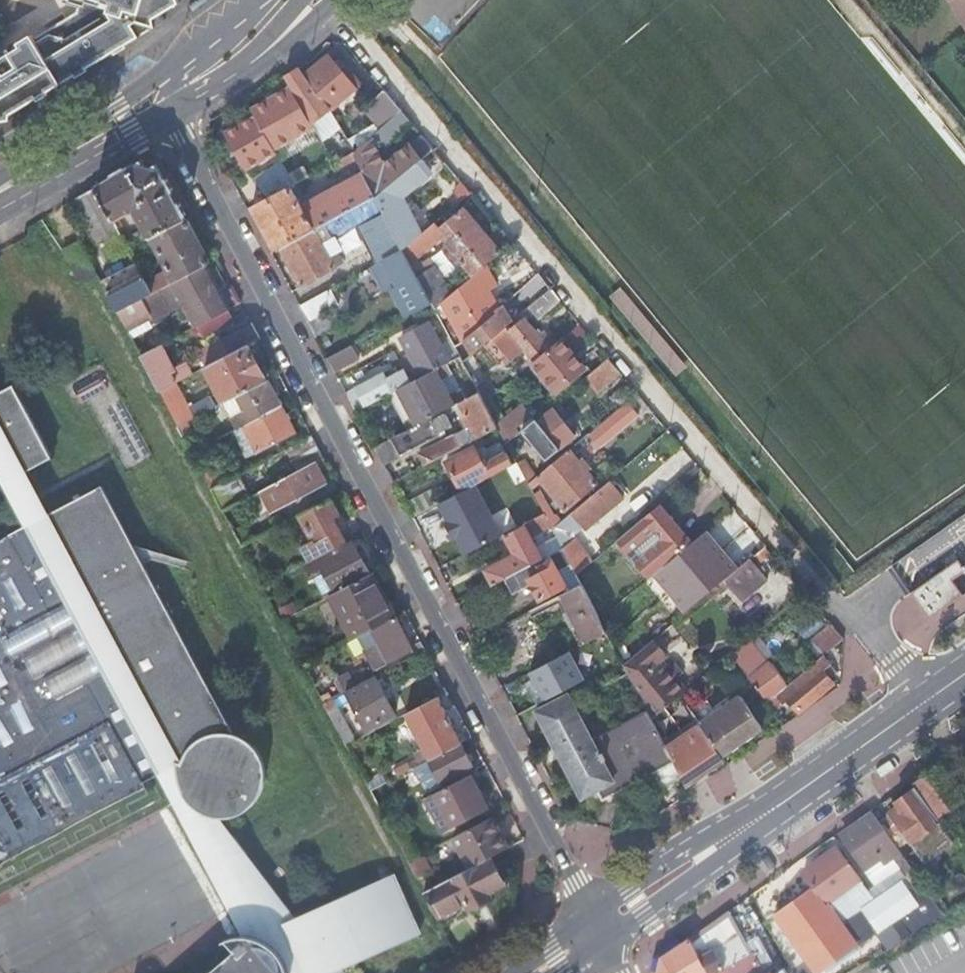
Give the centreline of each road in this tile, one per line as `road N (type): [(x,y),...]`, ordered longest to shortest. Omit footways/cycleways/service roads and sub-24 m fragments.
road 1 (residential): [(156,95),(597,929)]
road 2 (residential): [(928,698),(828,597),(323,0)]
road 3 (secondary): [(597,929),(928,698)]
road 4 (tertiary): [(0,187),(156,95)]
road 5 (tertiary): [(156,95),(223,57),(287,0)]

